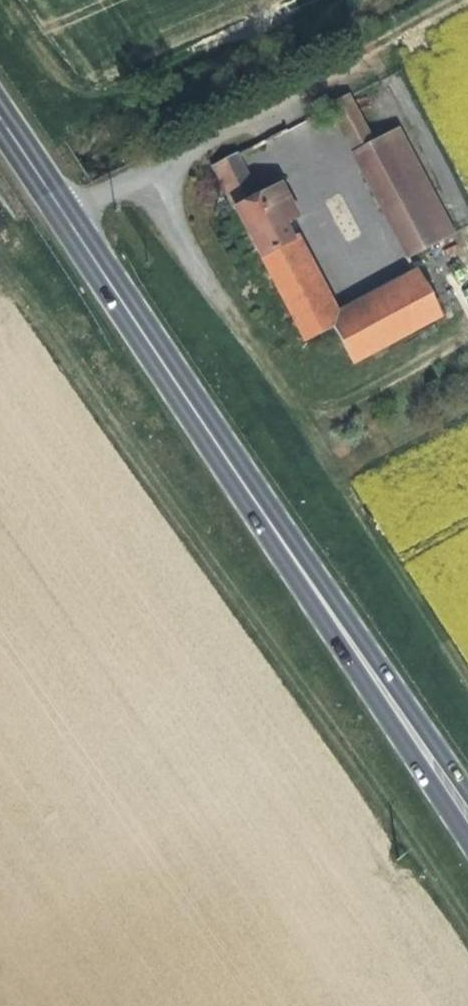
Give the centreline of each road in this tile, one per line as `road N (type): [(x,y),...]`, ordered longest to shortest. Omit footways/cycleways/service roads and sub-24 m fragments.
road 1 (track): [(0,266),(467,933)]
road 2 (track): [(205,287),(467,684)]
road 3 (primary): [(241,482),(467,837)]
road 4 (primary): [(467,786),(348,613),(241,482)]
road 5 (unclassified): [(355,69),(60,210)]
road 6 (primary): [(241,482),(60,210)]
road 7 (track): [(355,69),(390,37),(463,0)]

